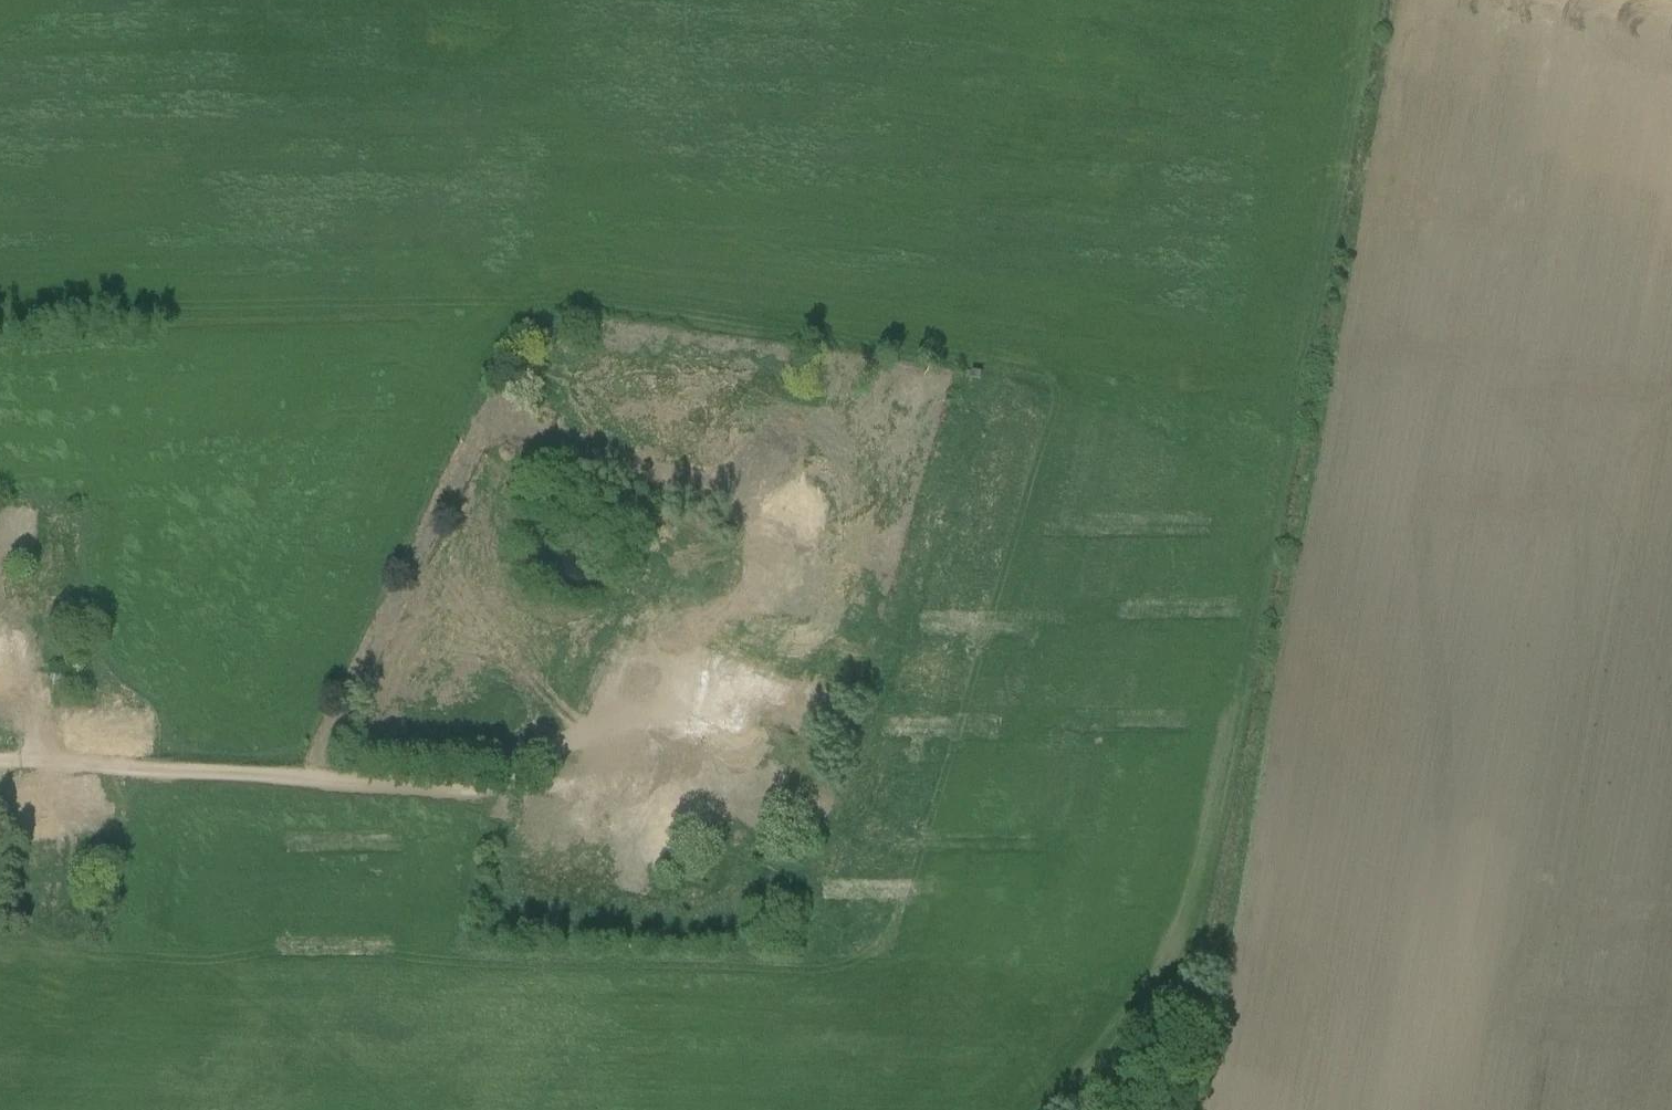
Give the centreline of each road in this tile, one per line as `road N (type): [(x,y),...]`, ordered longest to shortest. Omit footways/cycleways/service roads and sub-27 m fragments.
road 1 (unclassified): [(0,759),(564,785)]

